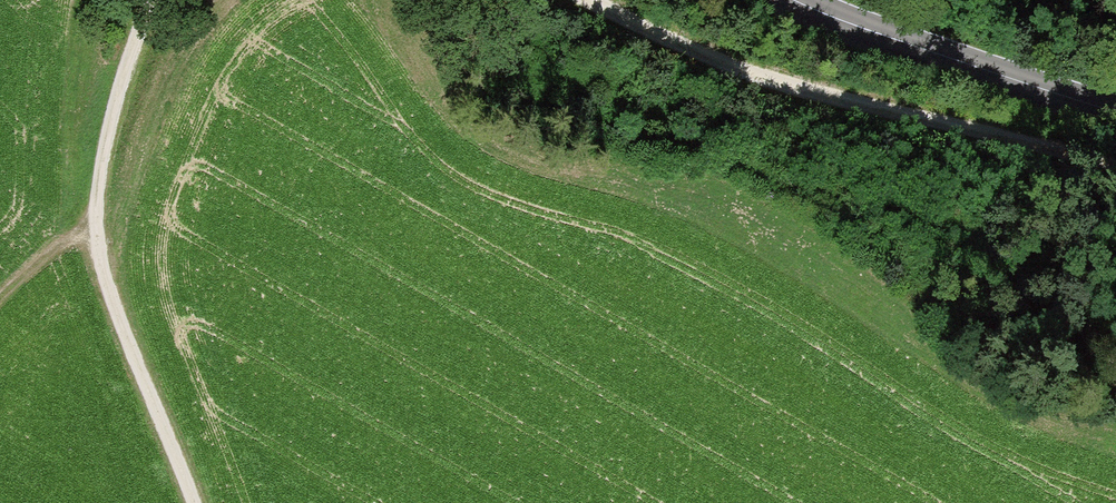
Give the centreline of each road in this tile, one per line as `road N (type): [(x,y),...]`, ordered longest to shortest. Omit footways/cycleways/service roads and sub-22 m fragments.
road 1 (track): [(598,0),(766,79),(1115,164)]
road 2 (track): [(197,502),(105,269),(99,197),(121,97),(163,0)]
road 3 (secondary): [(807,0),(1115,115)]
road 4 (track): [(101,226),(0,303)]

